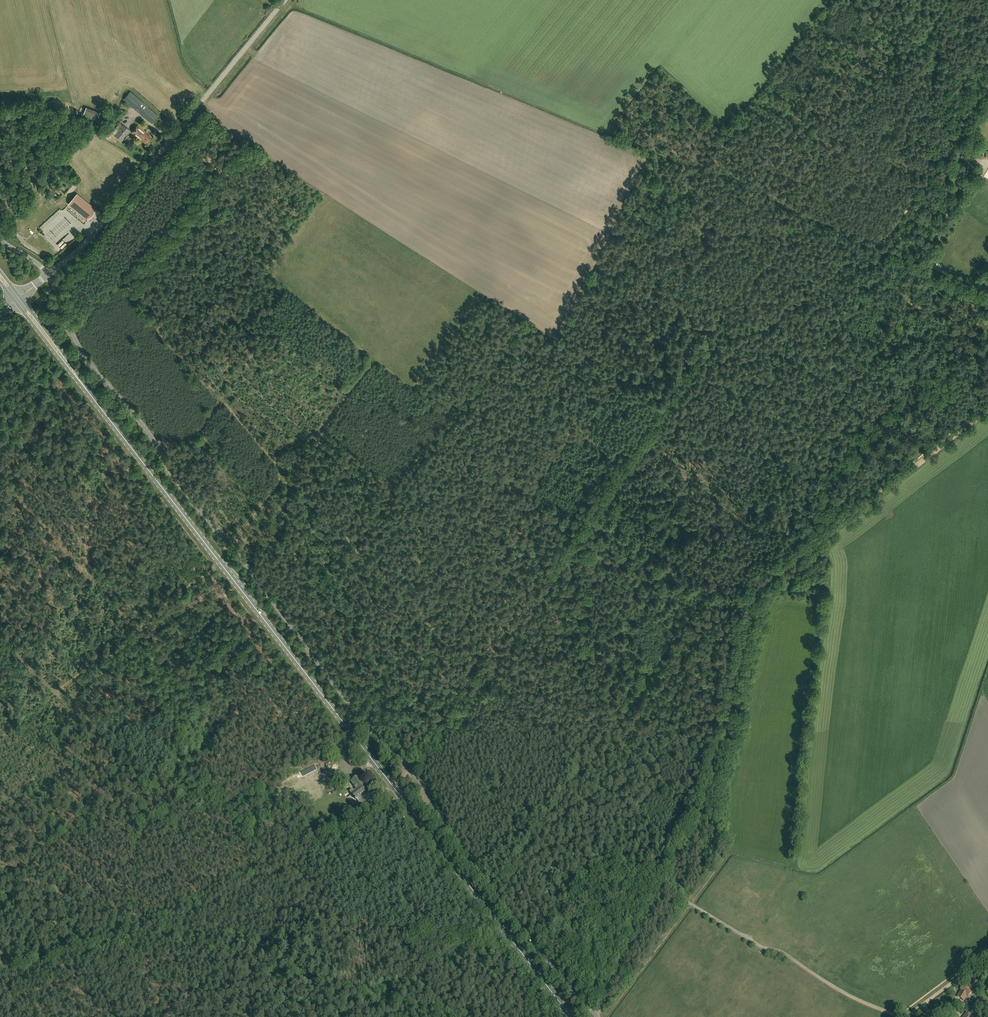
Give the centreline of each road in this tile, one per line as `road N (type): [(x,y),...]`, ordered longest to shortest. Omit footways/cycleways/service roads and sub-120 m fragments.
road 1 (unclassified): [(597,1016),(465,857),(420,779),(366,725),(175,479),(82,353),(48,275)]
road 2 (primary): [(571,1016),(87,390)]
road 3 (track): [(879,245),(827,223),(783,239),(420,779)]
road 4 (track): [(664,887),(709,798),(761,589),(987,410)]
road 5 (track): [(306,499),(278,483),(279,468),(168,342),(123,276),(242,141)]
road 6 (track): [(934,268),(803,461),(676,398)]
road 7 (unclassified): [(48,275),(84,245),(285,0)]
road 8 (track): [(520,632),(623,715),(494,895)]
road 9 (track): [(0,638),(137,776),(129,930)]
road 10 (track): [(904,1016),(846,993),(664,887)]
road 11 (track): [(373,359),(229,546)]
road 12 (track): [(56,693),(217,564)]
road 13 (track): [(664,887),(595,1014)]

